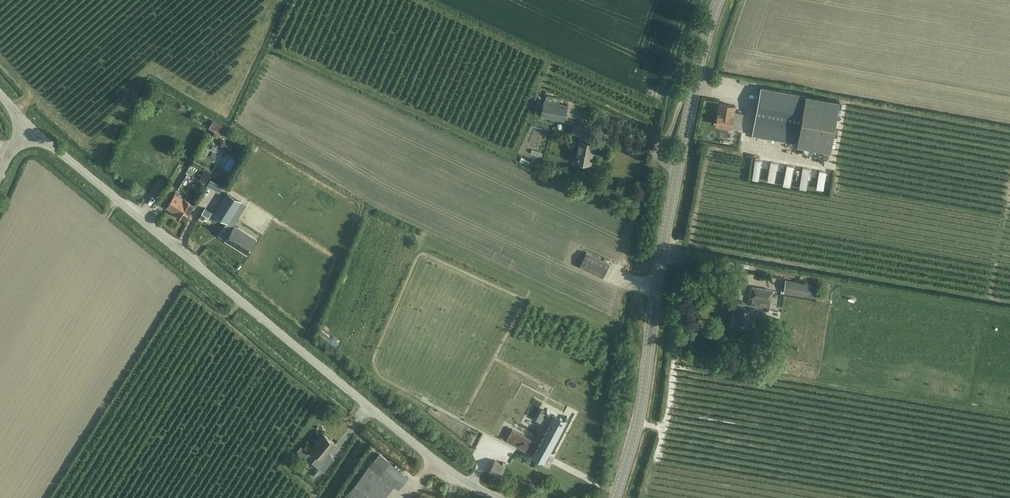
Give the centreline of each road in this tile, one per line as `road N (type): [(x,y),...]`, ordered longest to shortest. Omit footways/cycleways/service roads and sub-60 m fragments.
road 1 (unclassified): [(497,497),(468,486),(25,125)]
road 2 (tertiary): [(615,497),(641,417),(659,280),(720,0)]

